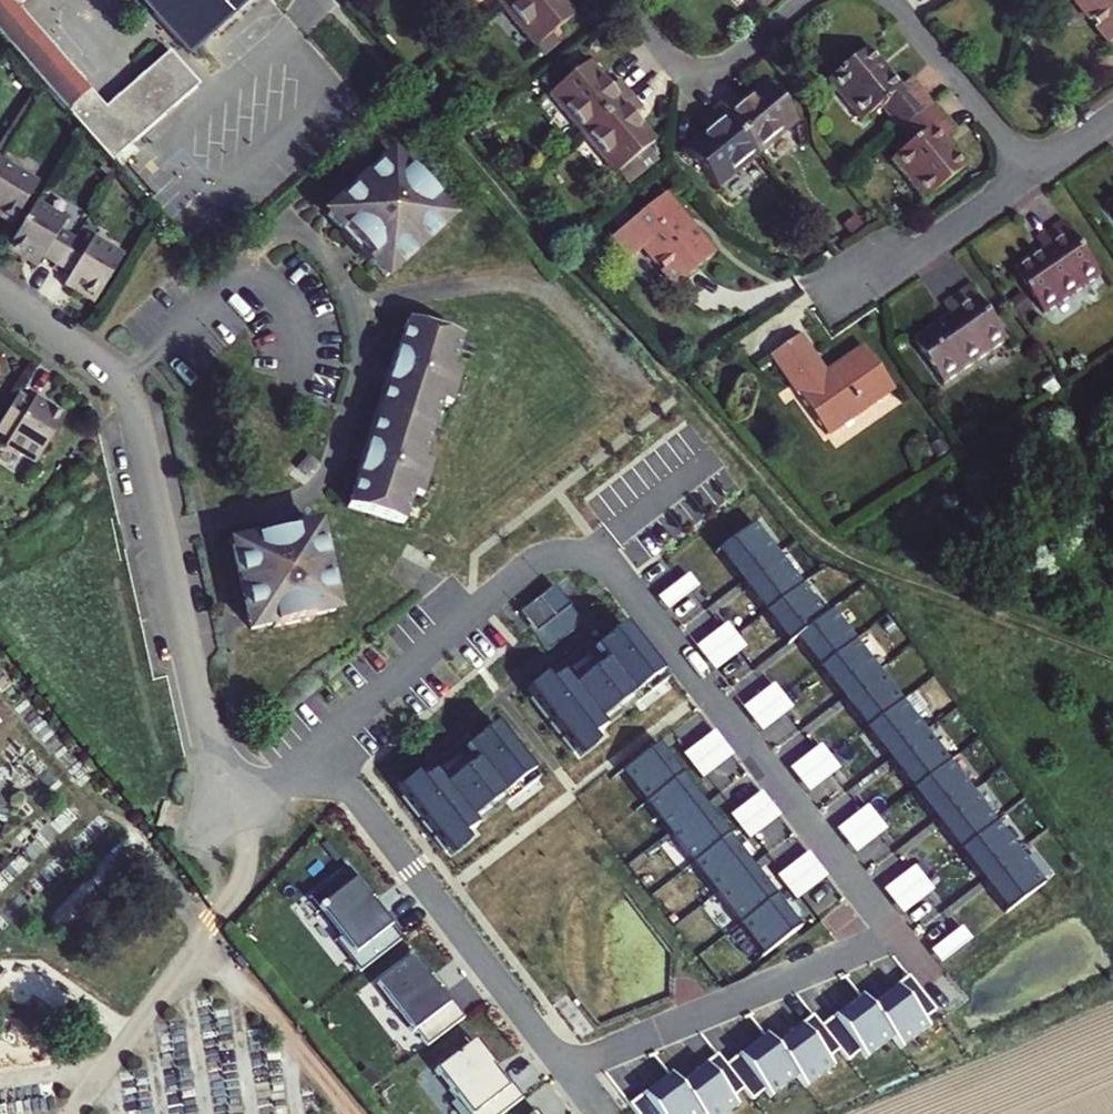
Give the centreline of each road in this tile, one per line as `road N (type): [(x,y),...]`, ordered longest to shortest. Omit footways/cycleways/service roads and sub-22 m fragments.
road 1 (residential): [(239,802),(209,772),(131,403),(98,364),(0,293)]
road 2 (residential): [(890,932),(611,579),(586,559)]
road 3 (residential): [(323,744),(568,1072)]
road 4 (residential): [(836,306),(1030,175)]
road 5 (residential): [(625,0),(676,62),(704,70),(736,55),(800,0)]
road 6 (residential): [(889,0),(1030,175)]

